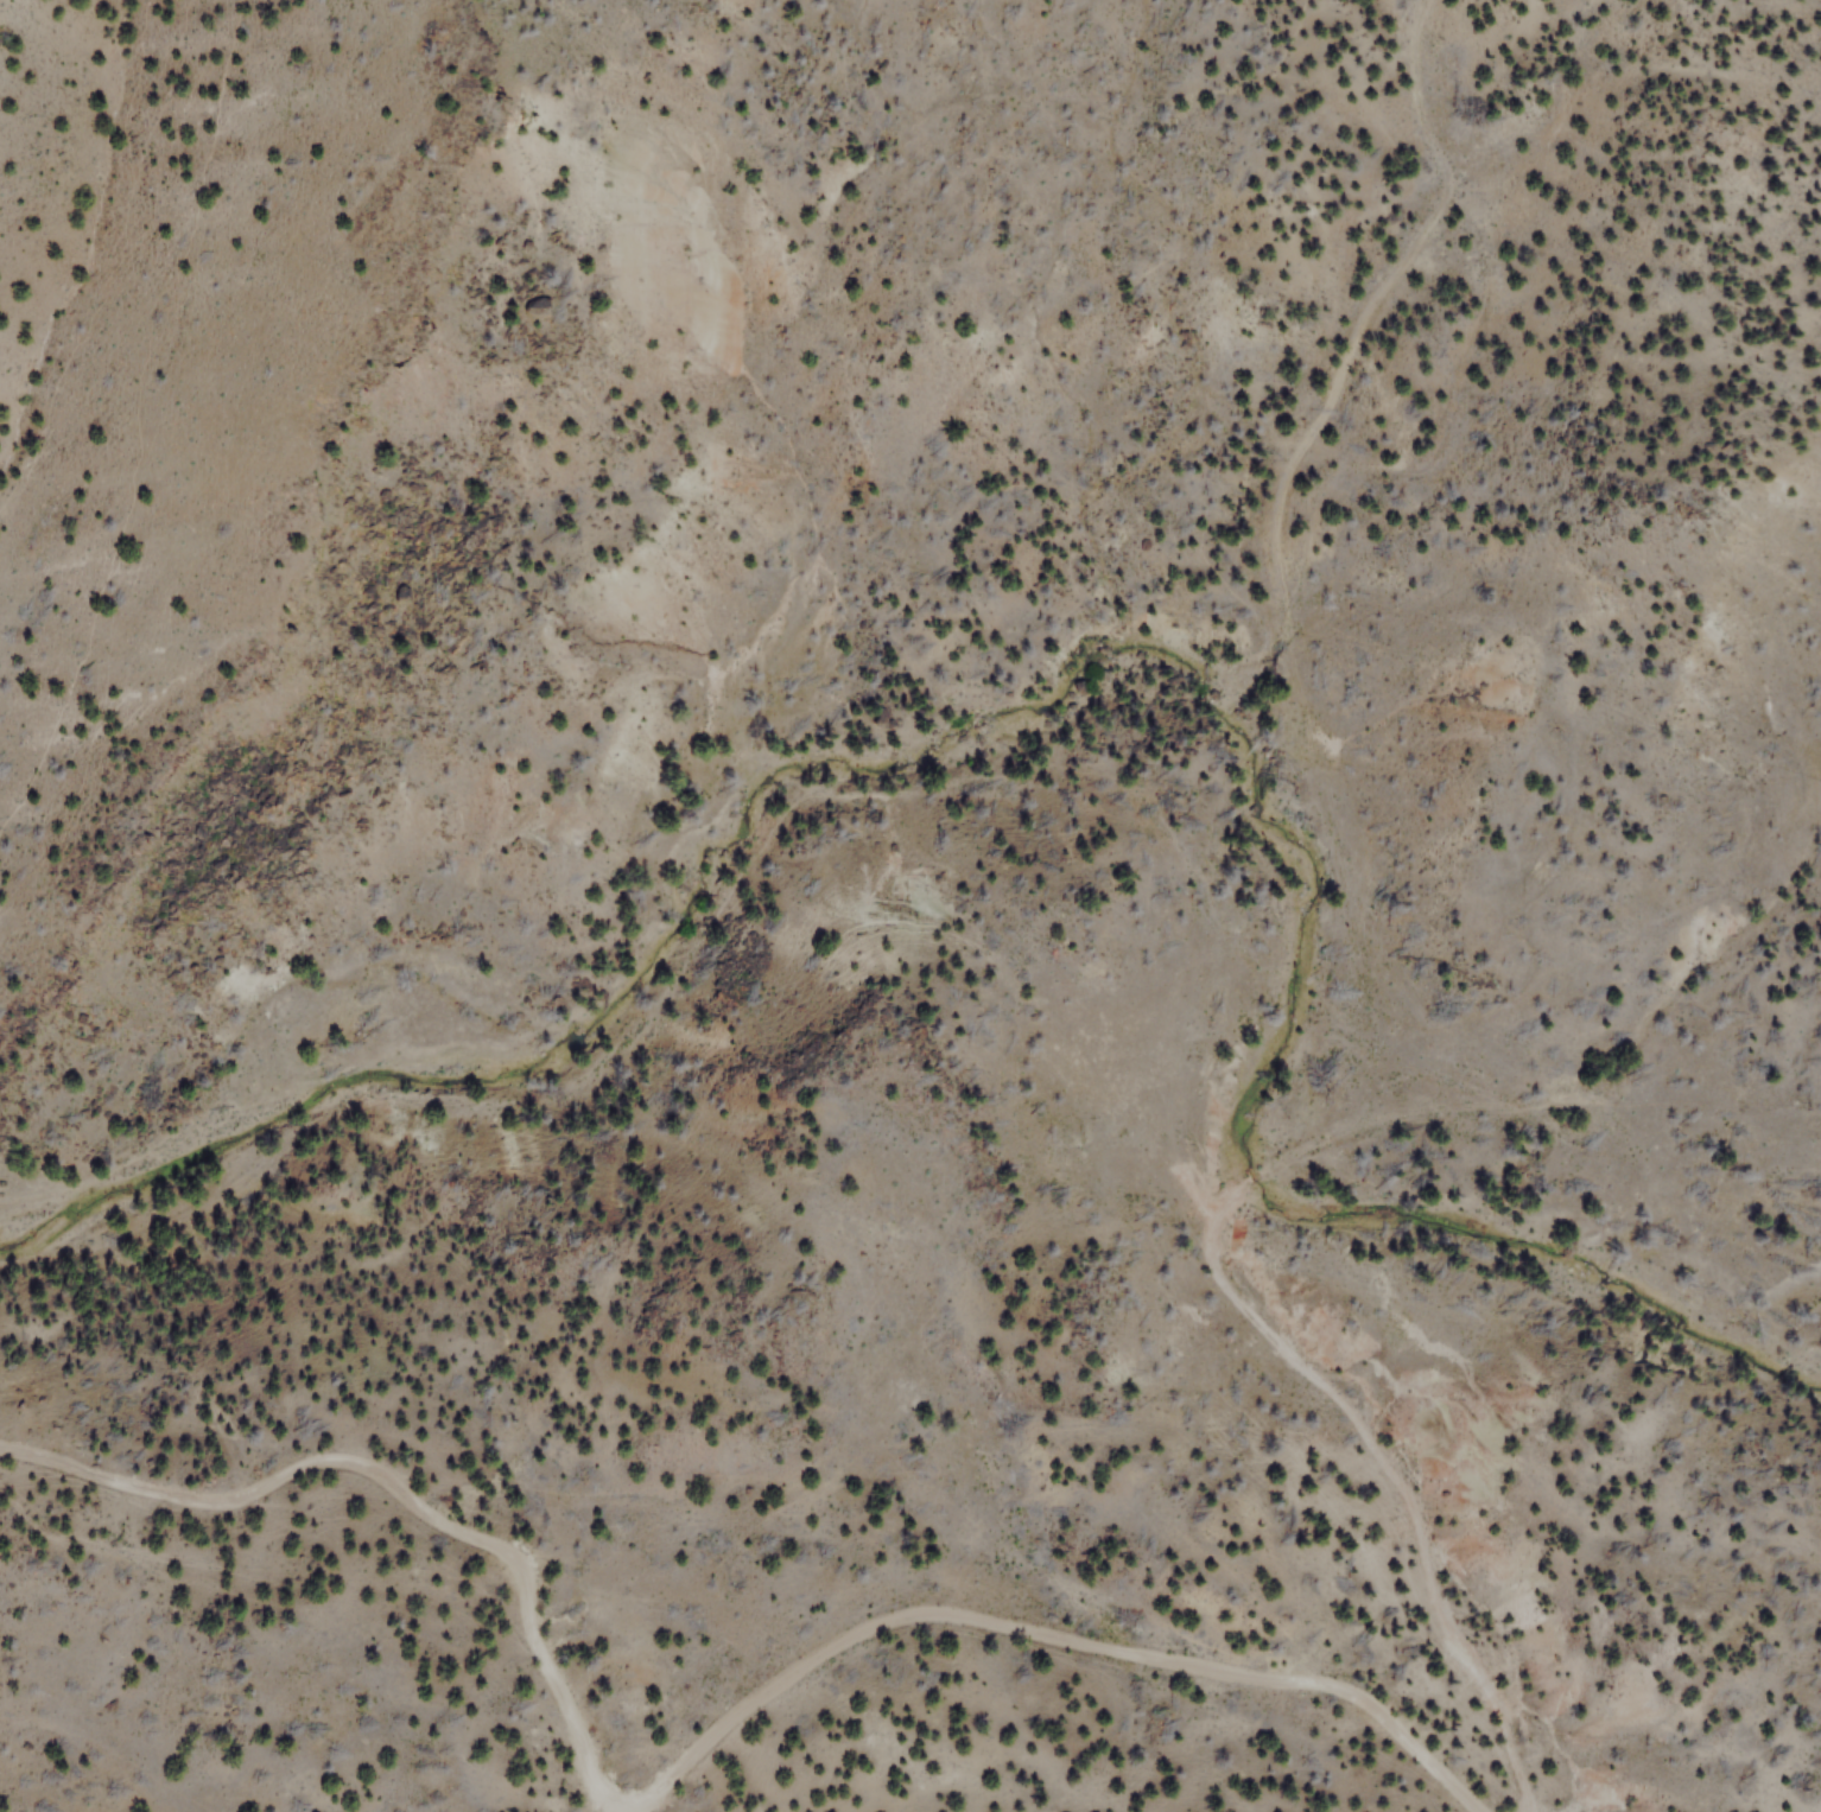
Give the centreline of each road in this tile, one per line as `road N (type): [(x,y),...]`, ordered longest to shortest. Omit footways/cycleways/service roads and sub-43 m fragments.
road 1 (track): [(1507,1811),(1402,1706),(1288,1649),(954,1585),(642,1756),(628,1811)]
road 2 (track): [(642,1756),(601,1735),(544,1607),(458,1479),(224,1479),(19,1407),(0,1415)]

